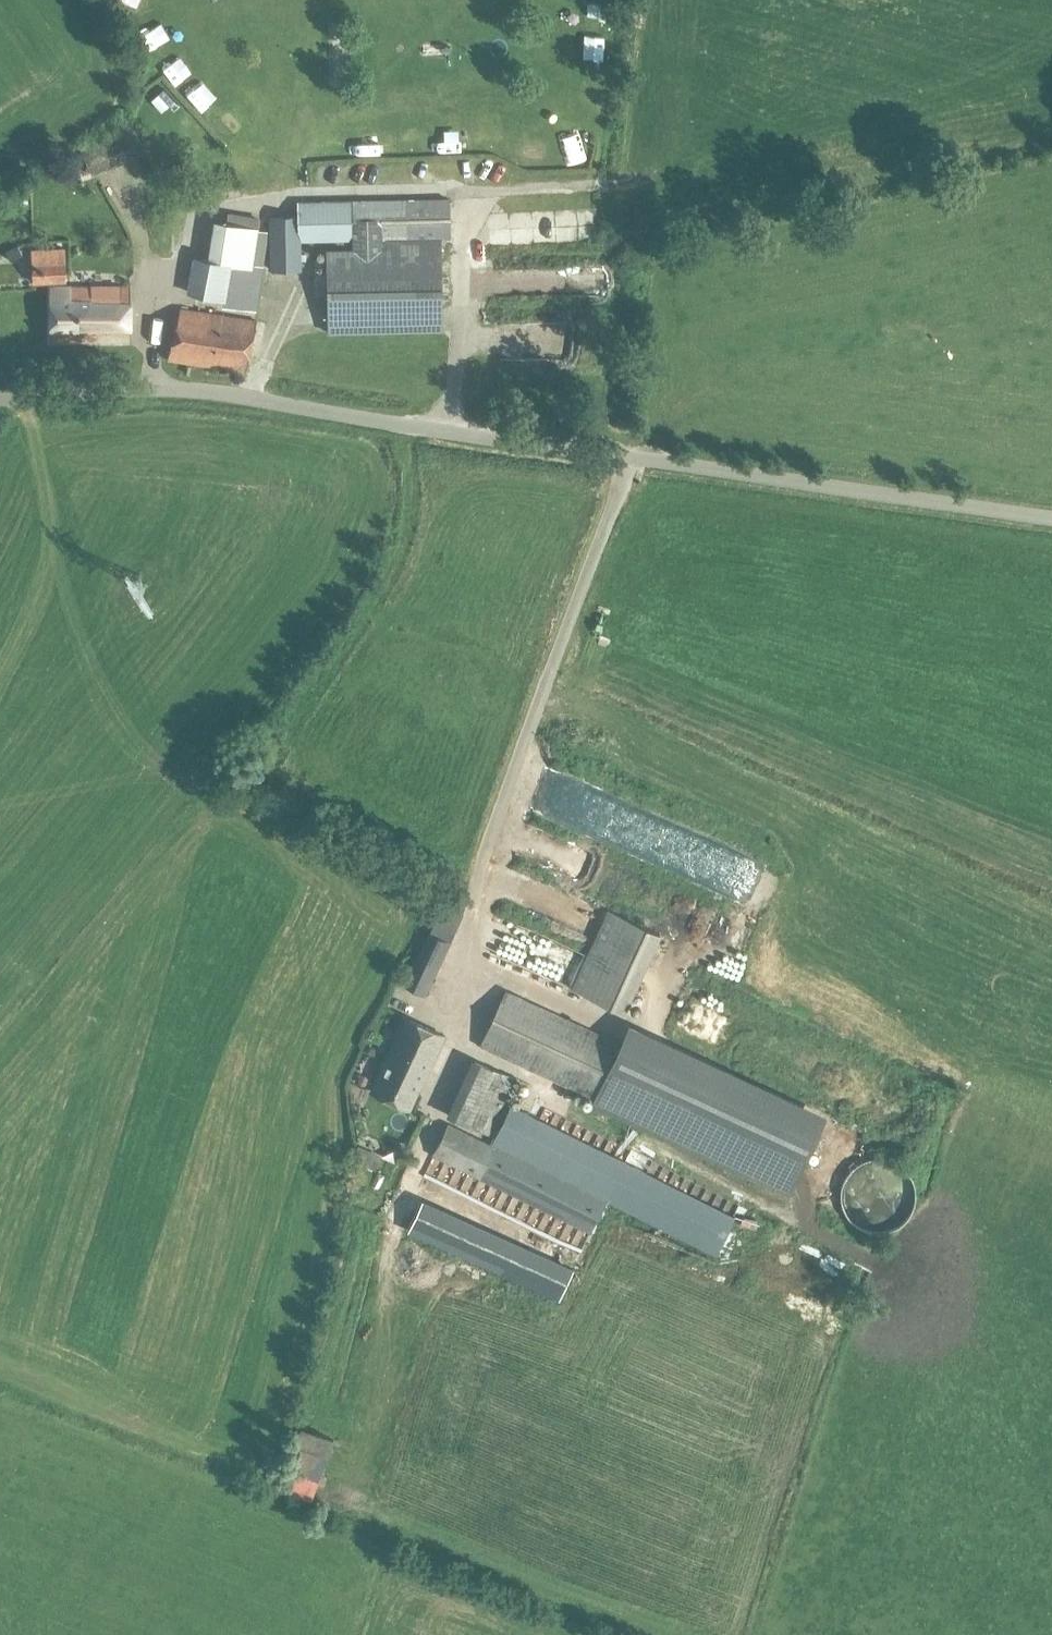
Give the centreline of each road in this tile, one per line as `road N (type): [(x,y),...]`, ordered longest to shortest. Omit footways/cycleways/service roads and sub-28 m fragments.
road 1 (unclassified): [(1051,520),(210,394),(0,400)]

